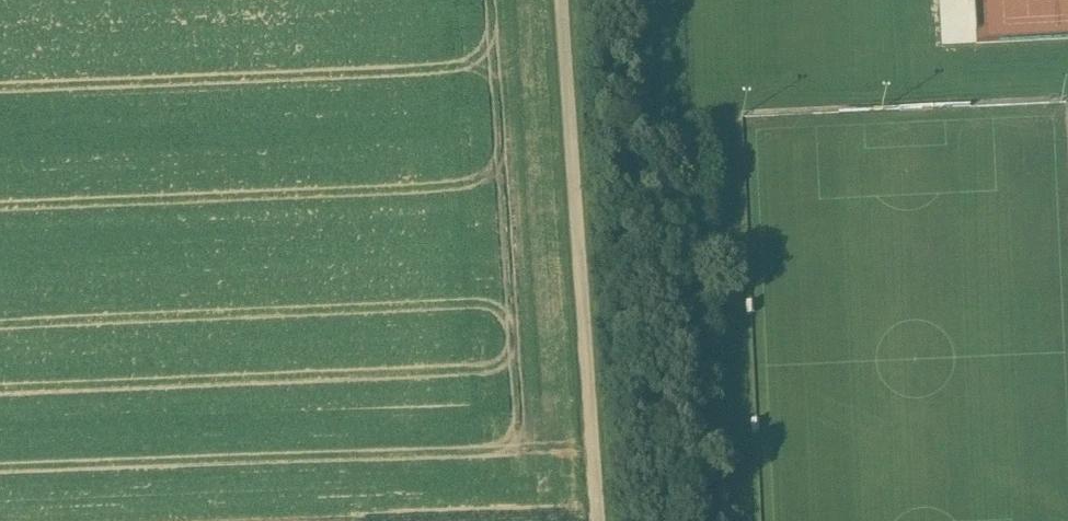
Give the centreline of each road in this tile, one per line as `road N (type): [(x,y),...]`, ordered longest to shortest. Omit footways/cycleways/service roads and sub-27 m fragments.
road 1 (unclassified): [(563,0),(599,520)]

